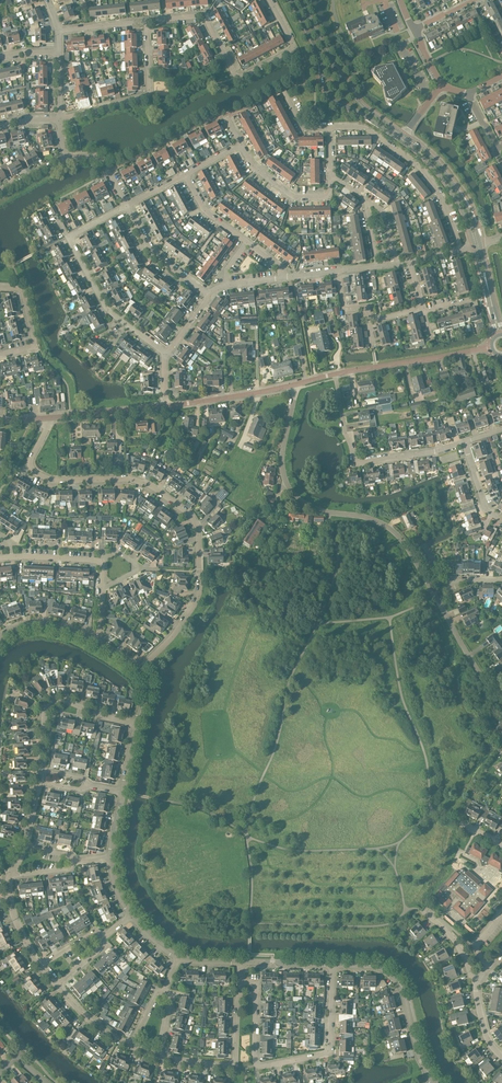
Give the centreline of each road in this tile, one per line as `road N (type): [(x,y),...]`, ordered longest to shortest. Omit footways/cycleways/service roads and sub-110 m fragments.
road 1 (residential): [(501,707),(395,533),(293,497),(283,469),(298,384)]
road 2 (residential): [(139,669),(196,600),(197,525),(141,482),(54,480),(32,471),(51,418)]
road 3 (residential): [(332,964),(329,1051),(263,1066),(255,1060),(255,986),(241,981)]
road 4 (residential): [(147,21),(203,15),(241,77),(295,48),(270,0)]
road 5 (residential): [(335,374),(360,462),(465,444)]
road 6 (residential): [(330,128),(365,127),(423,170),(461,250)]
road 7 (tertiary): [(291,0),(333,99),(400,140)]
road 8 (residential): [(95,641),(101,562),(0,557)]
road 9 (residential): [(332,964),(373,966),(397,979),(433,1080)]
road 10 (tertiary): [(405,135),(360,103),(299,0)]
road 11 (residential): [(59,119),(147,96),(147,21)]
road 12 (residential): [(159,1057),(234,1066),(241,981)]
road 13 (residential): [(335,374),(492,346)]
road 14 (residential): [(137,724),(54,701),(44,718),(40,771)]
road 15 (residential): [(166,354),(106,308),(68,239)]
road 16 (tertiary): [(481,245),(449,177),(405,135)]
road 17 (residential): [(166,406),(298,384)]
road 18 (tertiary): [(400,140),(454,195),(475,247)]
road 19 (residential): [(241,145),(252,165),(293,198),(325,199),(330,181)]
road 20 (residential): [(210,294),(156,258),(127,206)]

